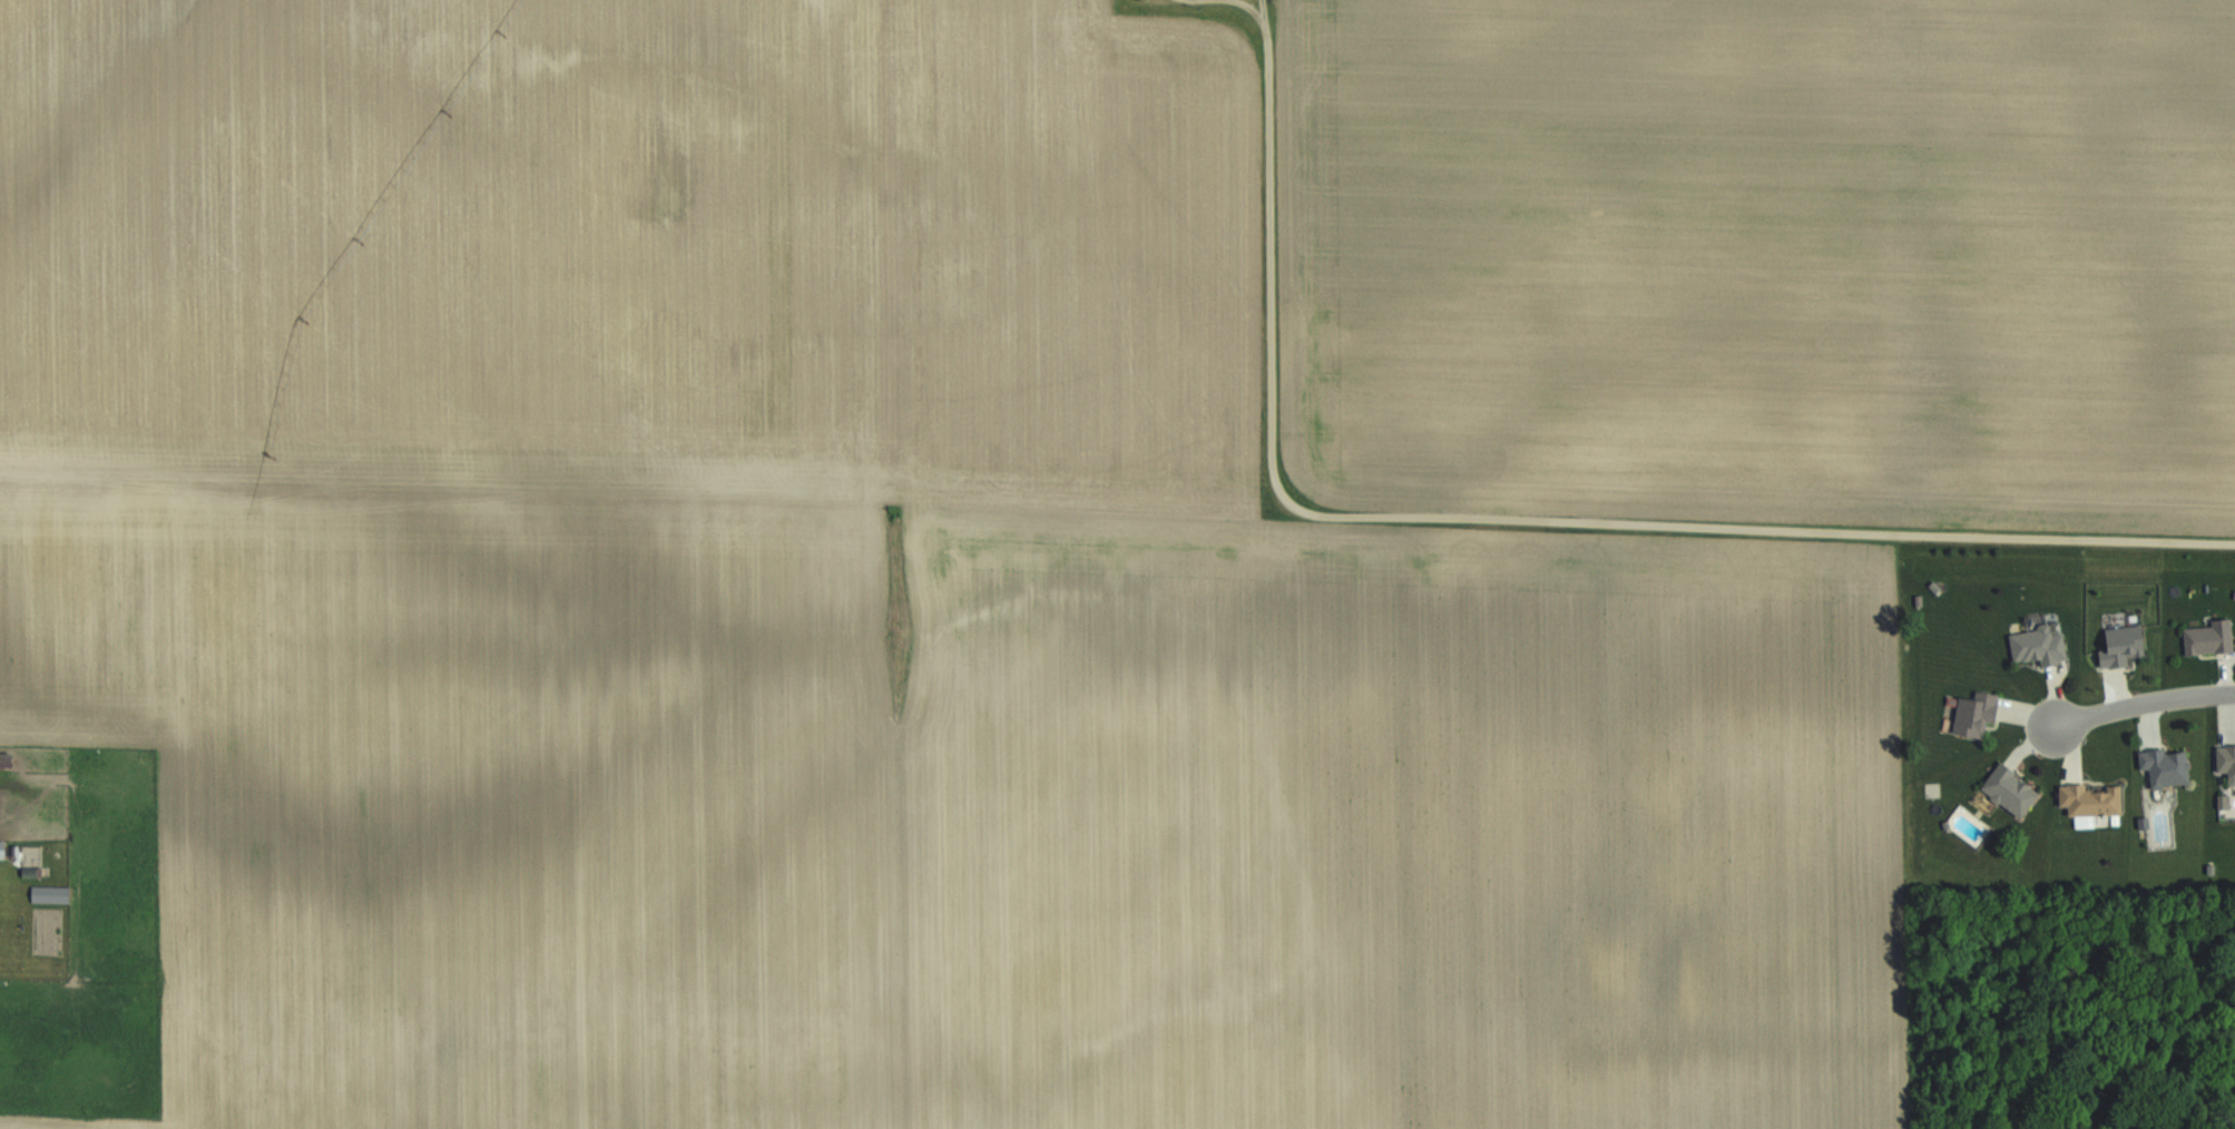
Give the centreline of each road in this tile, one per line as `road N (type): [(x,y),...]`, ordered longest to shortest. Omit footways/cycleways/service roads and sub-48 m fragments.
road 1 (residential): [(2058,728),(2162,700),(2234,694)]

